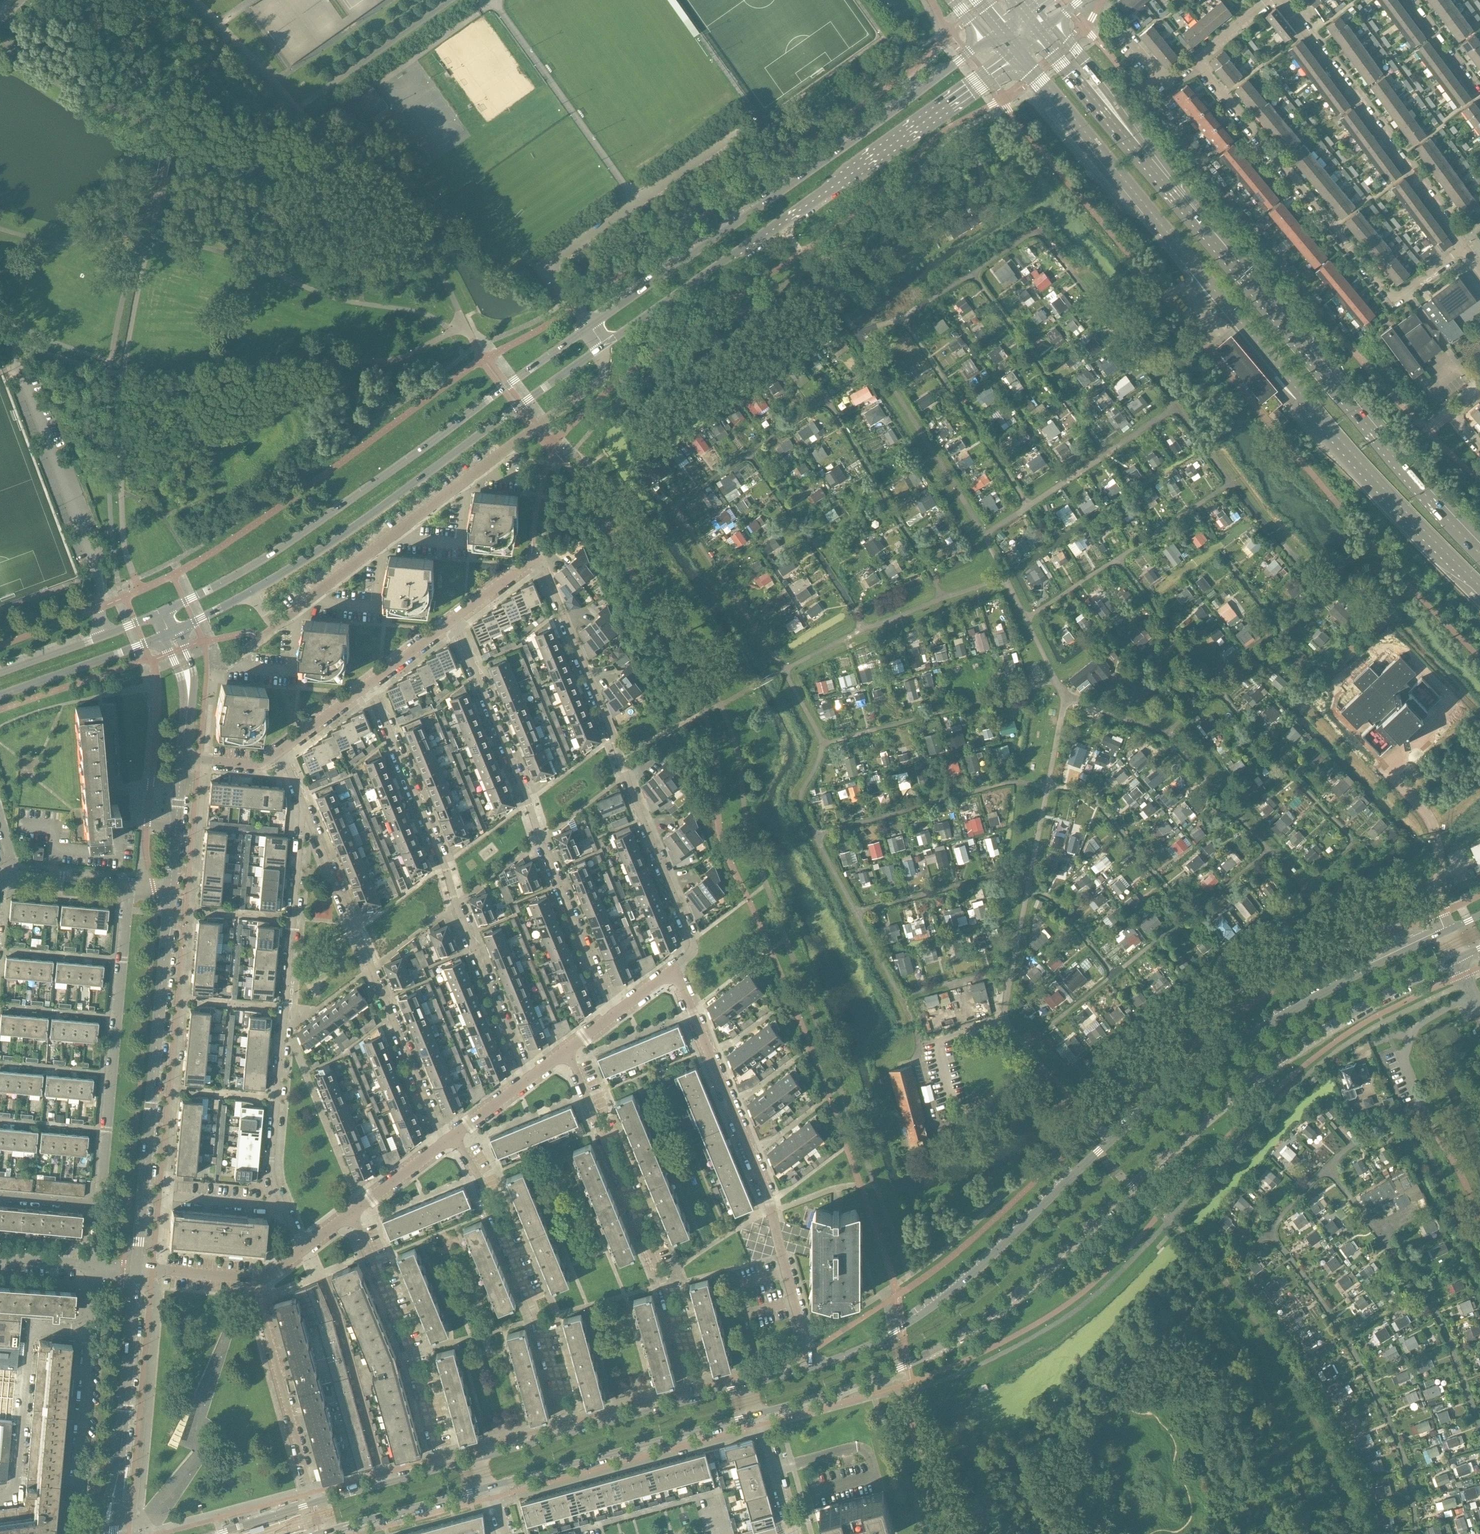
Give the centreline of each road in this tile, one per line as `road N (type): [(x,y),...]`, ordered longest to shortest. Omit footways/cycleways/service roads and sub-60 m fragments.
road 1 (secondary): [(756,1415),(908,1365),(983,1321),(1268,1067),(1358,1009),(1457,959)]
road 2 (secondary): [(1445,931),(1304,1001),(1201,1071),(1110,1139),(944,1298),(862,1348),(813,1366)]
road 3 (trunk): [(1479,556),(1130,136)]
road 4 (secondary): [(589,326),(275,555),(160,613)]
road 5 (secondary): [(604,346),(1018,55)]
road 6 (secondary): [(990,39),(589,326)]
road 7 (residential): [(304,1249),(280,1206),(270,1160),(304,806)]
road 8 (residential): [(535,560),(692,940),(689,958),(675,969)]
road 9 (residential): [(276,625),(602,378),(604,346)]
road 10 (secondary): [(249,593),(604,346)]
road 11 (residential): [(612,1016),(450,624)]
road 12 (residential): [(363,690),(443,864),(526,1081)]
road 13 (residential): [(813,1366),(770,1202),(675,969)]
road 14 (residential): [(1464,246),(1393,301),(1194,59)]
road 15 (tertiary): [(137,1270),(170,890)]
road 16 (residential): [(695,1399),(664,1286),(568,1050)]
road 17 (residential): [(443,1144),(304,806)]
road 18 (residential): [(100,1206),(128,883)]
road 19 (residential): [(569,1433),(536,1319),(480,1178),(454,1137)]
road 20 (residential): [(1464,246),(1282,0)]
road 21 (track): [(250,454),(275,438),(274,422),(220,445),(212,437),(274,409),(289,415),(289,441),(234,474),(241,460)]
road 22 (secondary): [(488,1488),(756,1415)]
road 23 (trunk): [(1018,55),(1192,263)]
road 24 (residential): [(442,1468),(410,1353),(353,1213)]
road 25 (tertiary): [(108,1511),(137,1270)]
road 26 (trunk): [(1315,413),(1479,588)]
road 27 (residential): [(0,1498),(13,1496),(31,1329),(87,1331)]
road 28 (residential): [(313,1503),(256,1281)]
road 29 (trunk): [(1192,263),(1315,413)]
road 30 (secondary): [(0,697),(170,632)]
road 31 (residential): [(87,1331),(75,1476),(93,1502)]
road 32 (secondary): [(160,613),(0,674)]
road 33 (secondary): [(326,1532),(488,1488)]
road 34 (trunk): [(1130,136),(1052,27)]
road 35 (trunk): [(1130,136),(1041,36)]
road 36 (secondary): [(442,1468),(313,1503)]
road 37 (tertiary): [(170,890),(181,759)]
road 38 (secondary): [(695,1399),(569,1433)]
road 39 (tertiary): [(181,759),(188,684),(170,632)]
road 40 (residential): [(791,1533),(756,1415)]
road 41 (residential): [(1407,0),(1479,99)]

